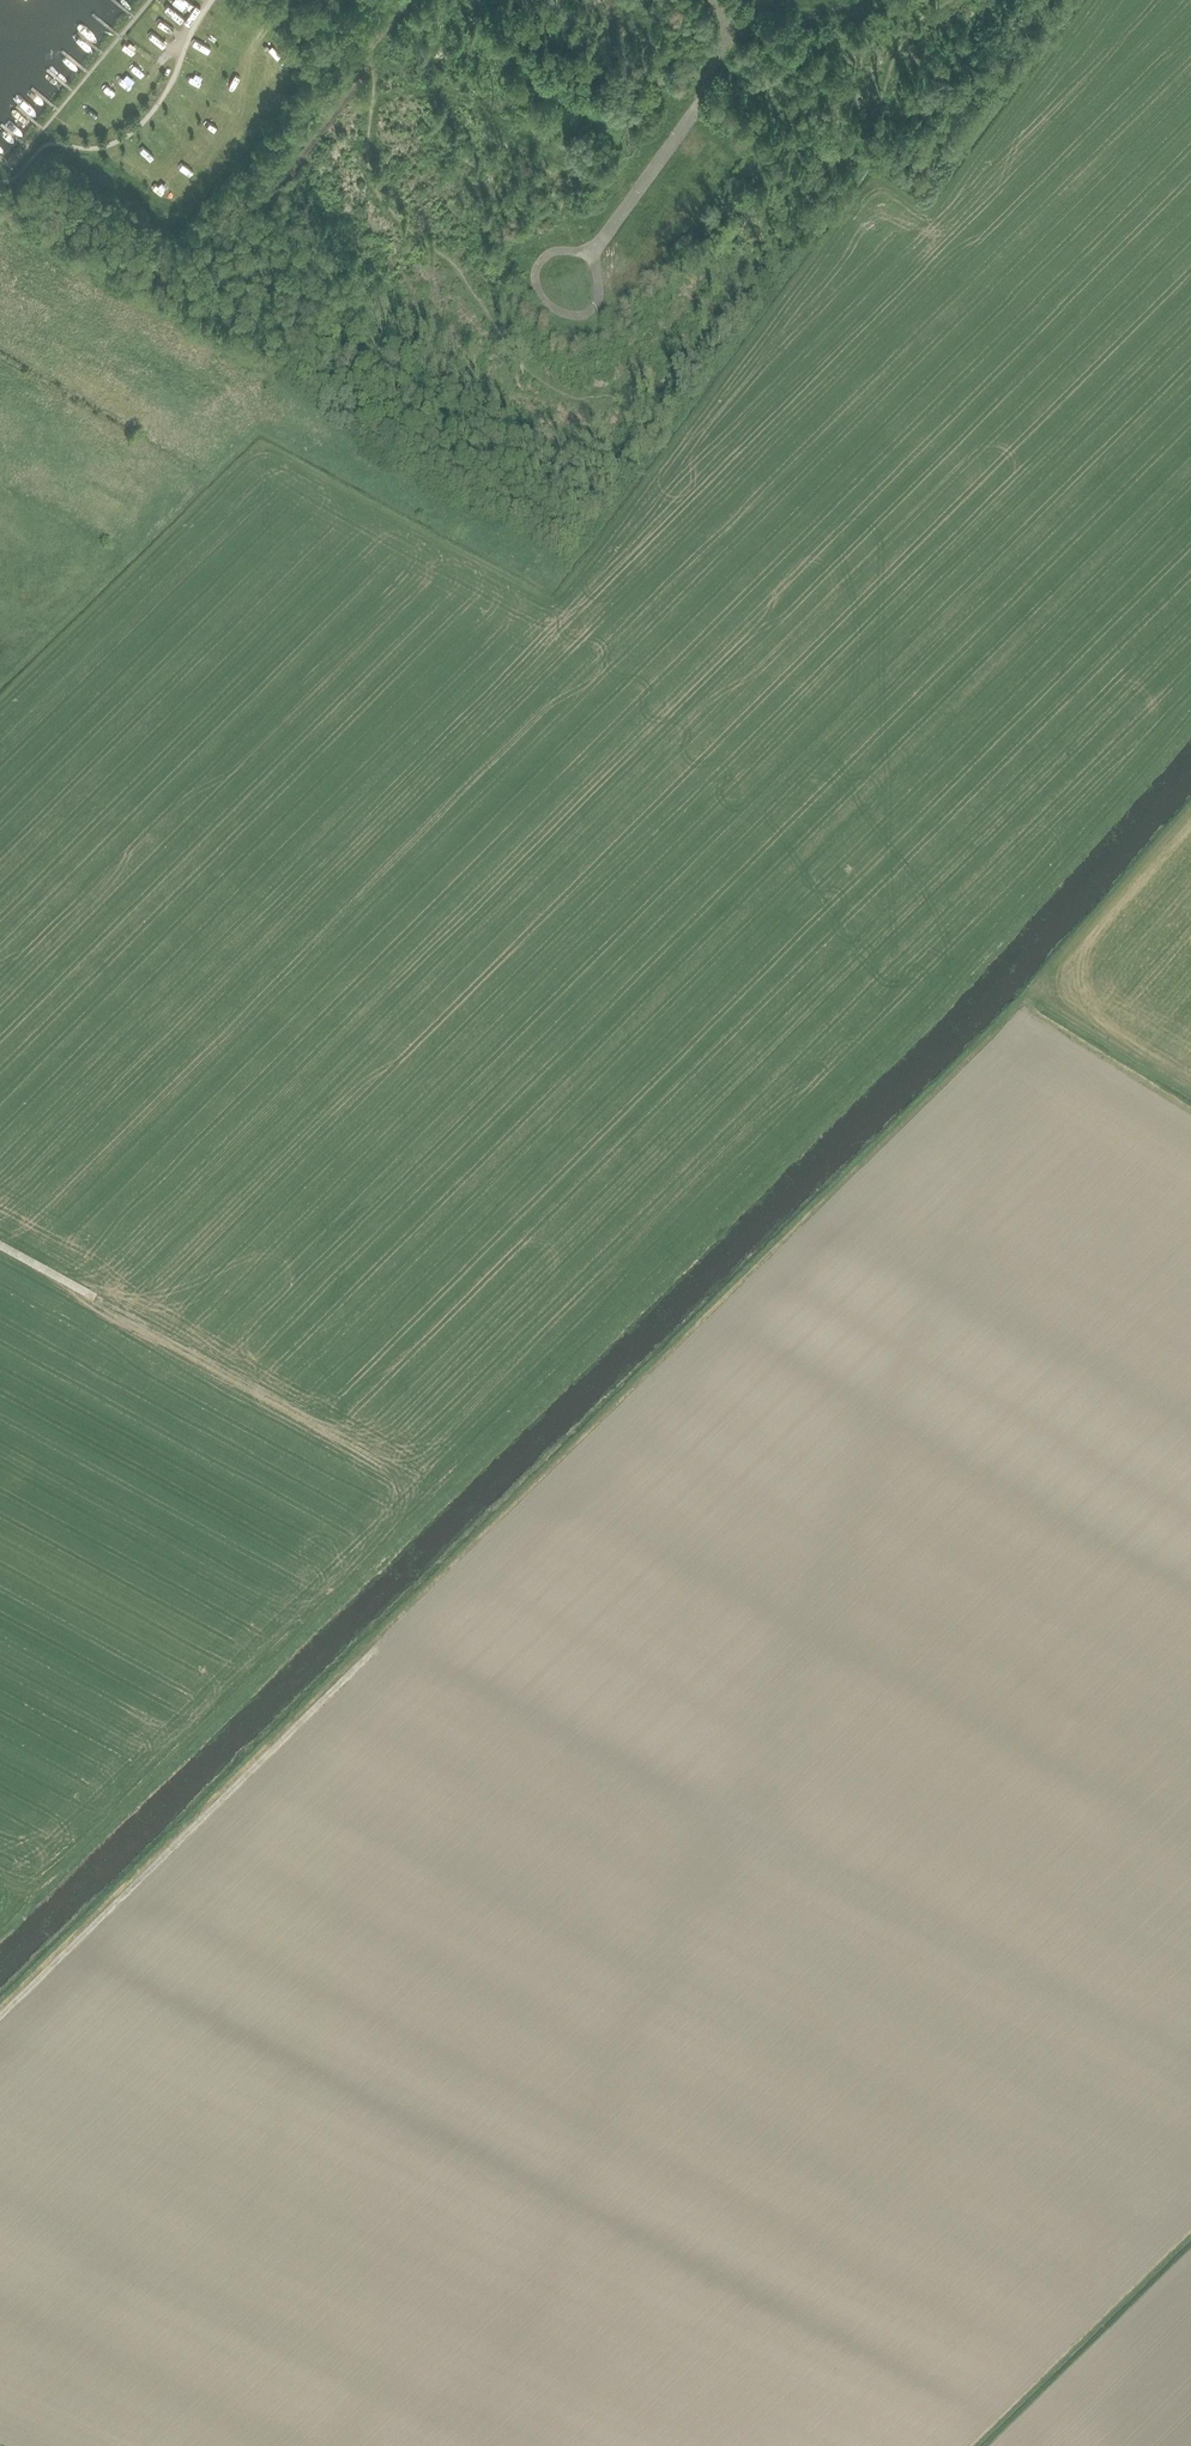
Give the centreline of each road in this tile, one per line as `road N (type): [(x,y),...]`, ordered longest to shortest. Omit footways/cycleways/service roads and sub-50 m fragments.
road 1 (unclassified): [(0,2019),(381,1646)]
road 2 (unclassified): [(591,259),(737,42),(738,23),(713,0)]
road 3 (unclassified): [(591,259),(565,252),(544,263),(536,287),(548,311),(572,318),(594,308),(603,284),(595,264)]

